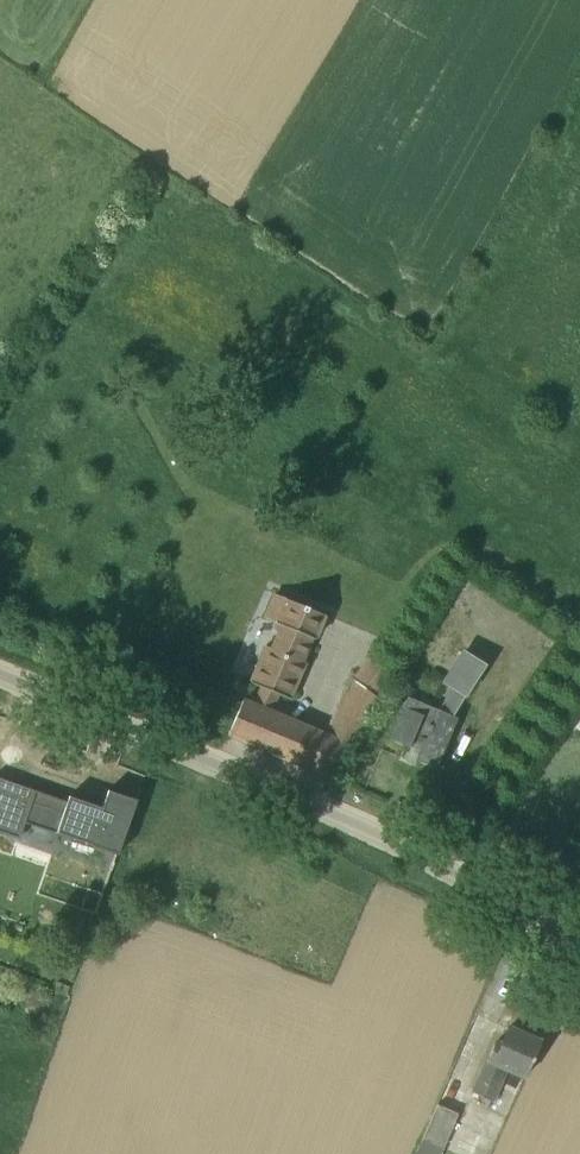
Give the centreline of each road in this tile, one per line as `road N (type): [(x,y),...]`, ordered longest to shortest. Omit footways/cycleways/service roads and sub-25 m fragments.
road 1 (secondary): [(0,676),(408,846),(579,954)]

